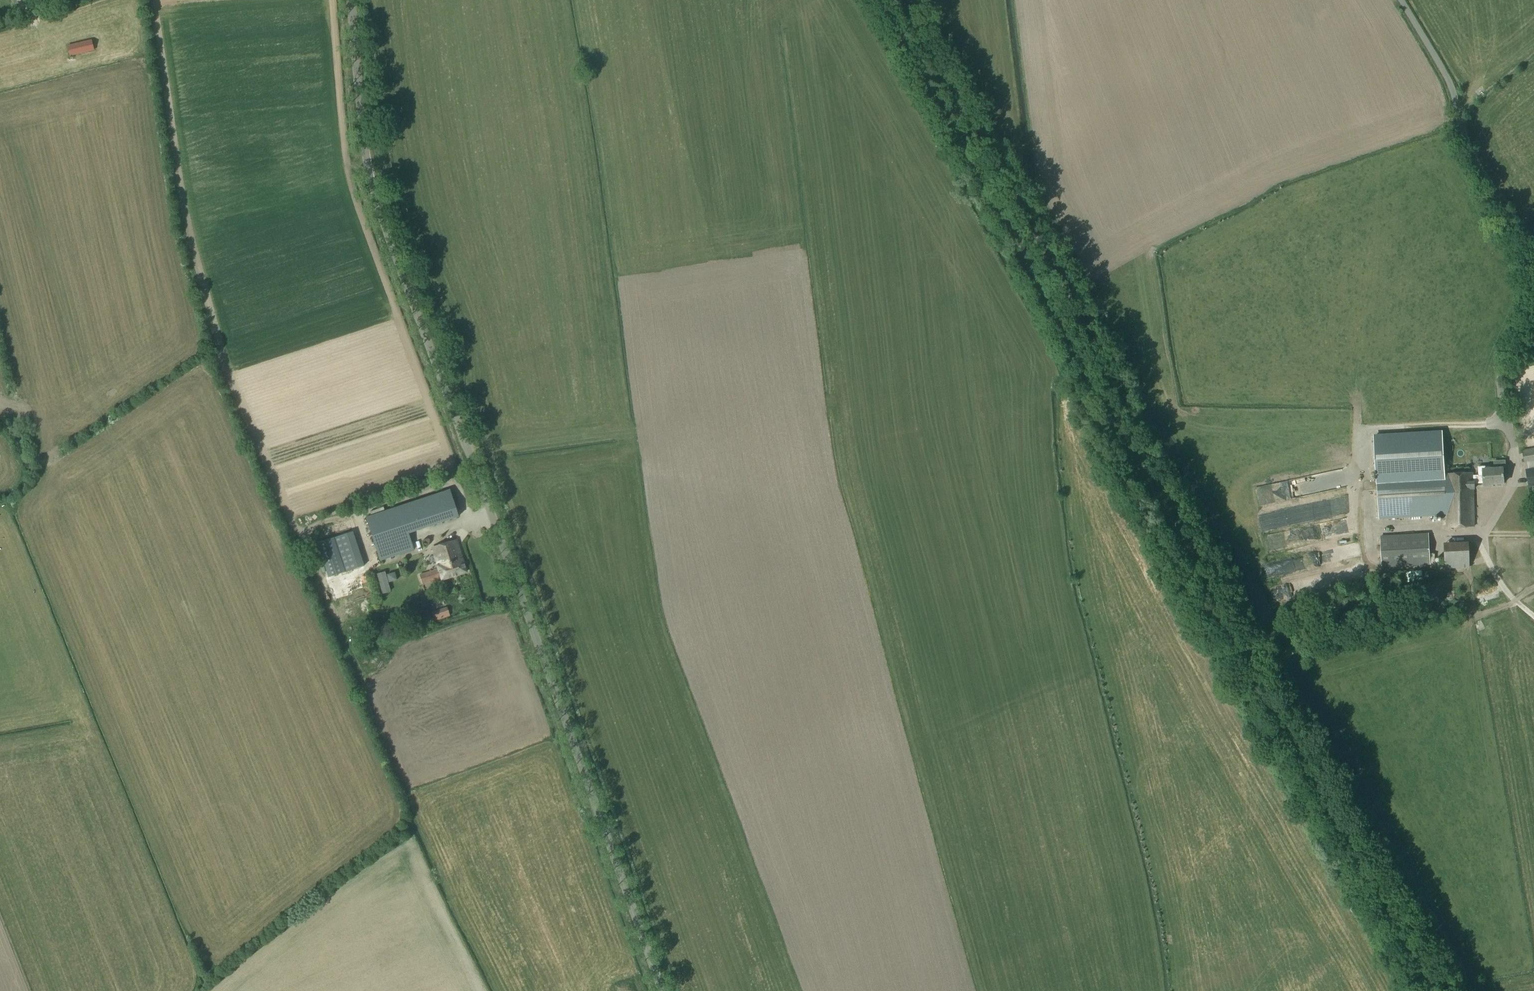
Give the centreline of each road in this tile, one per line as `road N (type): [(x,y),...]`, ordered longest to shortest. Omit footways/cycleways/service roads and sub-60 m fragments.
road 1 (unclassified): [(663,990),(368,174),(355,0)]
road 2 (unclassified): [(1481,535),(1513,477),(1498,373),(1532,291),(1455,131),(1451,97),(1395,0)]

